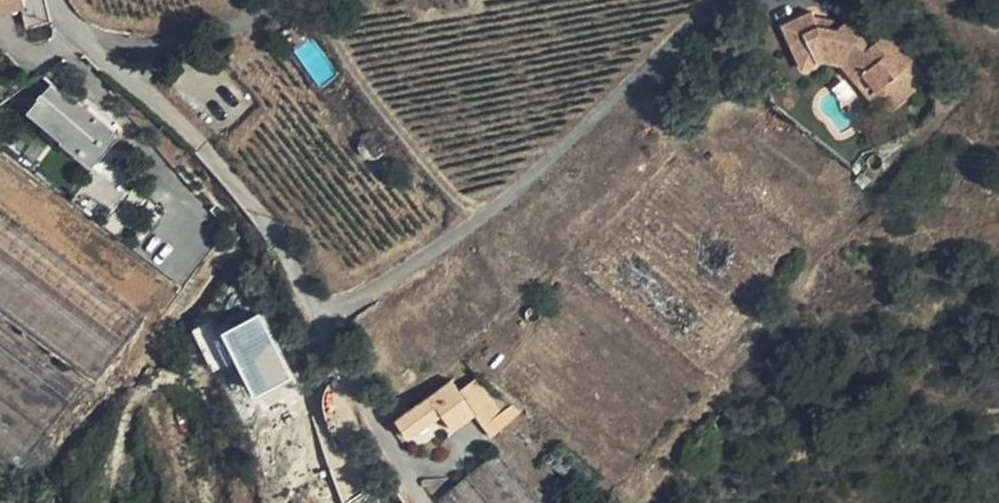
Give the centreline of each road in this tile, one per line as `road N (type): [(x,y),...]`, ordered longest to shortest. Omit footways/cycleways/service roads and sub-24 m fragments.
road 1 (residential): [(428,502),(229,169),(89,45),(60,0)]

